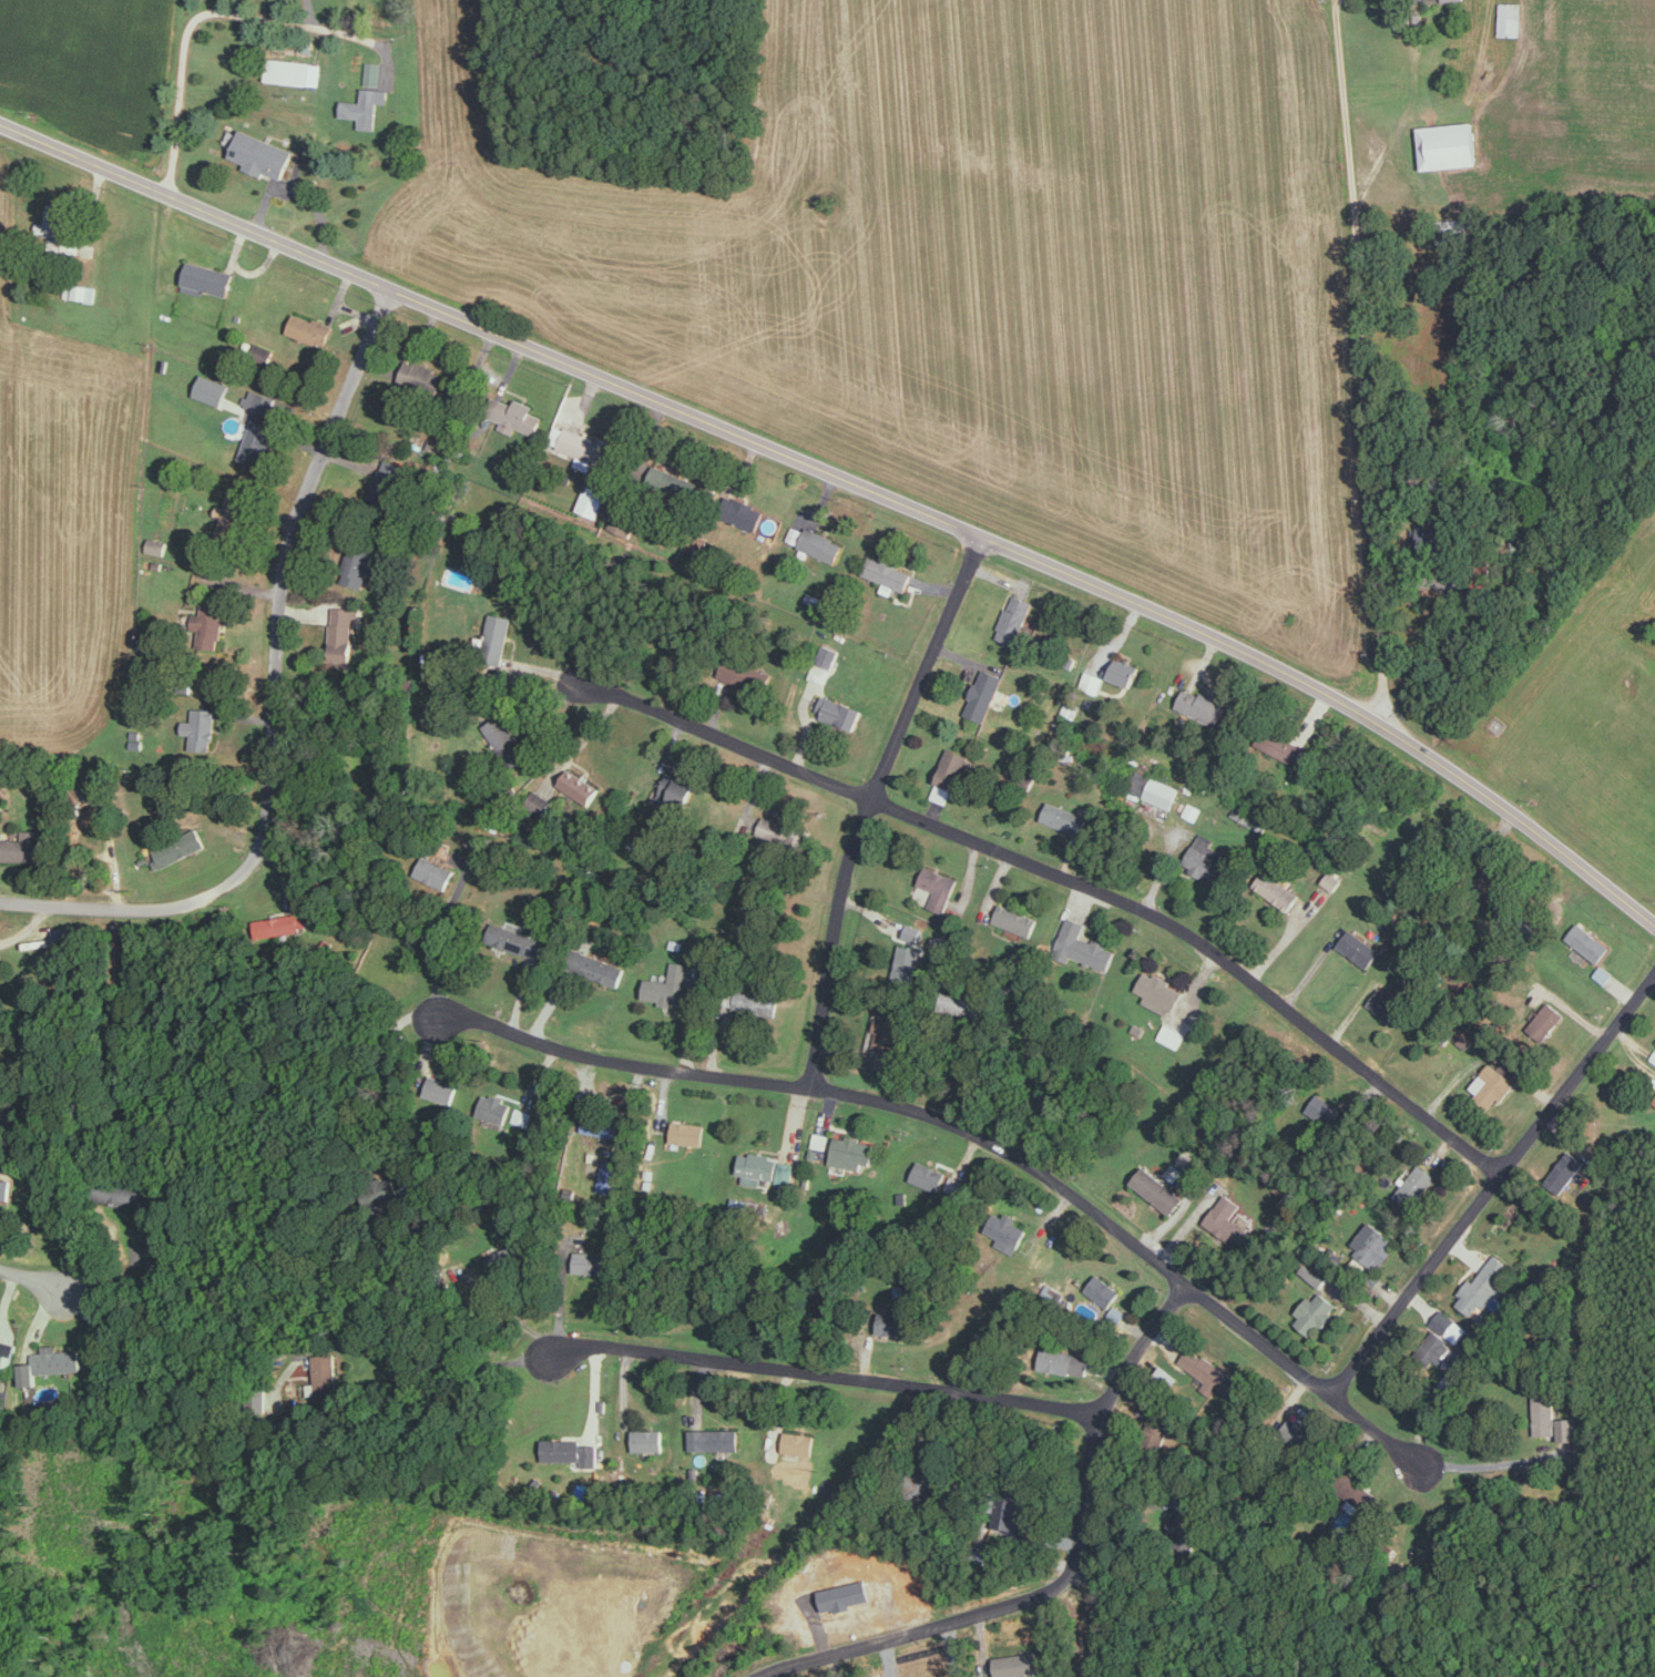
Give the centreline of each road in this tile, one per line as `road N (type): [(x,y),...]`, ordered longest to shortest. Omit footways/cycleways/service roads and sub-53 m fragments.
road 1 (secondary): [(1654,924),(1453,769),(1279,667),(981,533),(0,123)]
road 2 (residential): [(437,1018),(486,1021),(530,1041),(636,1066),(899,1105),(977,1132),(1052,1179),(1423,1461)]
road 3 (residential): [(396,289),(345,382),(295,511),(278,581),(265,810),(252,855),(223,884),(168,904),(0,898)]
road 4 (residential): [(872,796),(1175,928),(1500,1174)]
road 5 (residential): [(810,1090),(847,866),(981,533)]
road 6 (residential): [(1102,1419),(787,1369),(590,1347),(550,1357)]
road 7 (residential): [(1330,1394),(1654,974)]
road 8 (residential): [(1187,1284),(1122,1371),(1102,1419),(1081,1540),(1092,1676)]
road 9 (residential): [(1081,1540),(1069,1571),(1042,1589),(765,1676)]
road 10 (residential): [(872,796),(579,685)]

